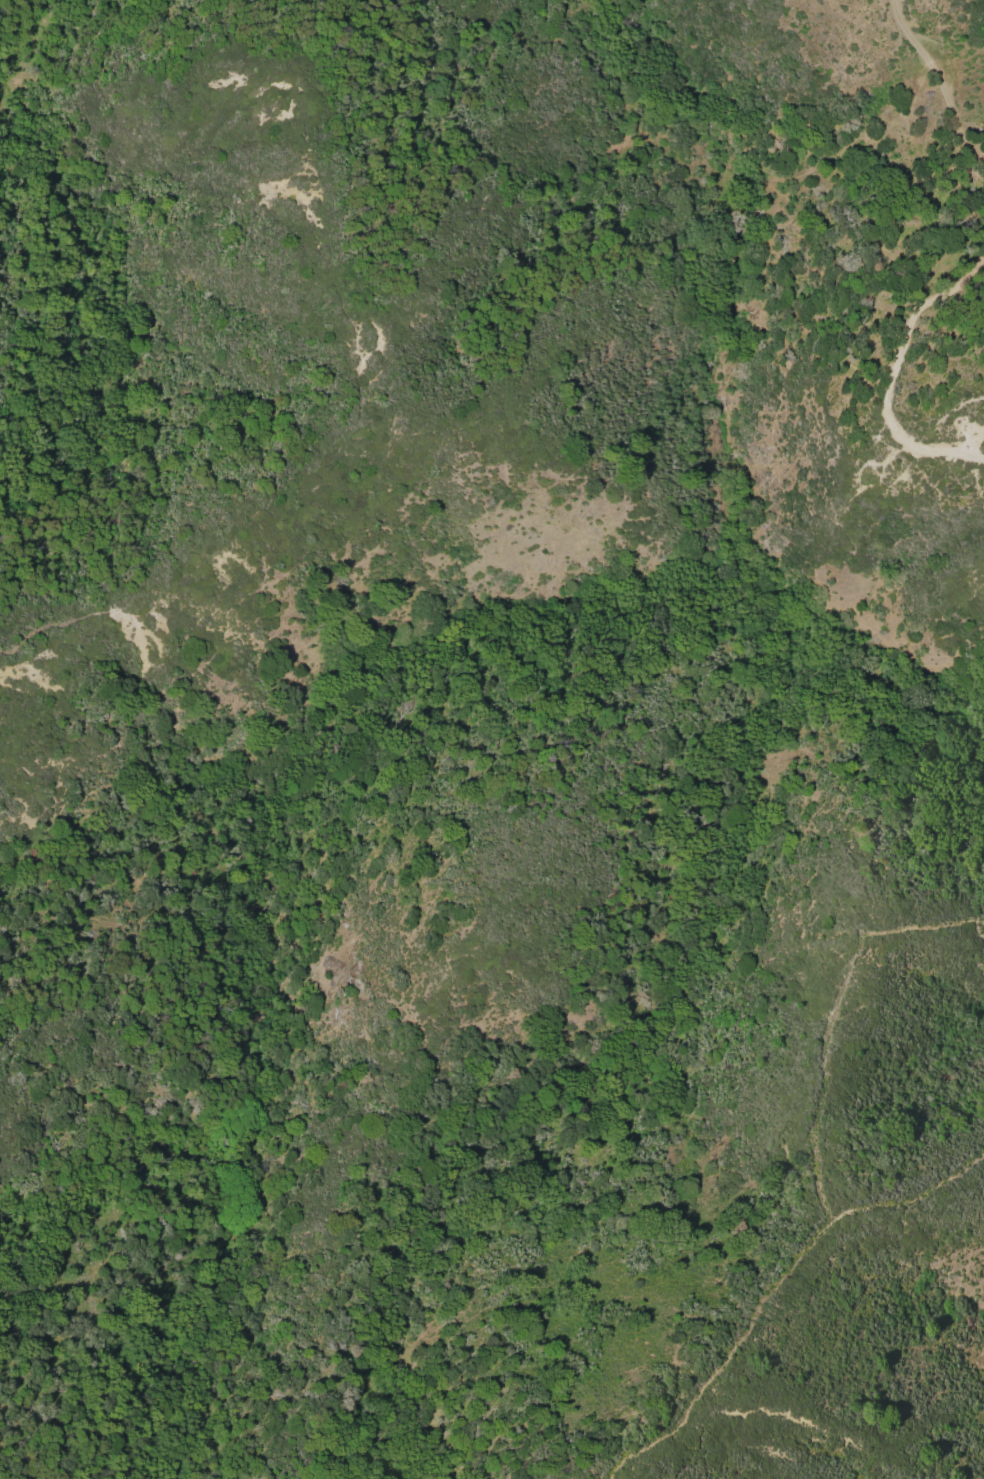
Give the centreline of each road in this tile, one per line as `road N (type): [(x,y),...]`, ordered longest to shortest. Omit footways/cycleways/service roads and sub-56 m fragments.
road 1 (track): [(983,458),(910,451),(885,396),(911,315),(983,250)]
road 2 (track): [(983,177),(962,156),(948,90),(891,0)]

